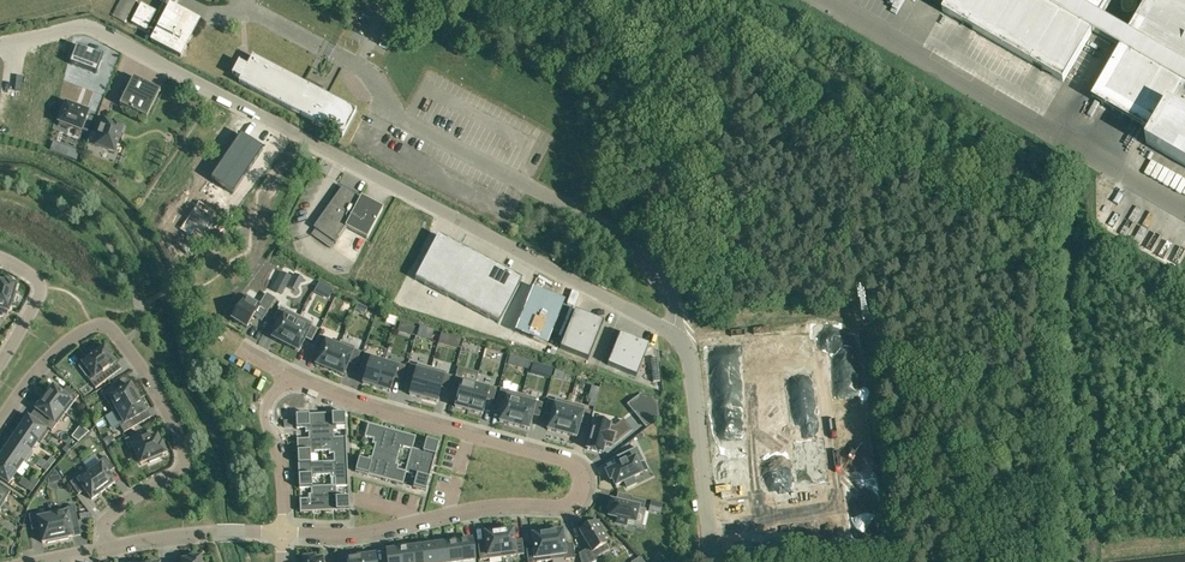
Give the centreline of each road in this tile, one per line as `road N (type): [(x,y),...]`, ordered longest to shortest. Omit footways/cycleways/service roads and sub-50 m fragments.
road 1 (residential): [(9,41),(72,27),(98,30),(684,336),(713,561)]
road 2 (residential): [(281,533),(372,530),(508,503),(570,505),(580,501),(584,481),(575,465),(294,378)]
road 3 (residential): [(0,422),(69,340),(105,327),(126,344),(179,433),(183,455),(168,480),(108,516),(107,551)]
road 4 (residential): [(281,533),(183,536),(107,551)]
road 5 (residential): [(294,378),(266,399),(264,410),(282,482),(281,533)]
road 6 (residential): [(0,259),(41,288),(0,365)]

